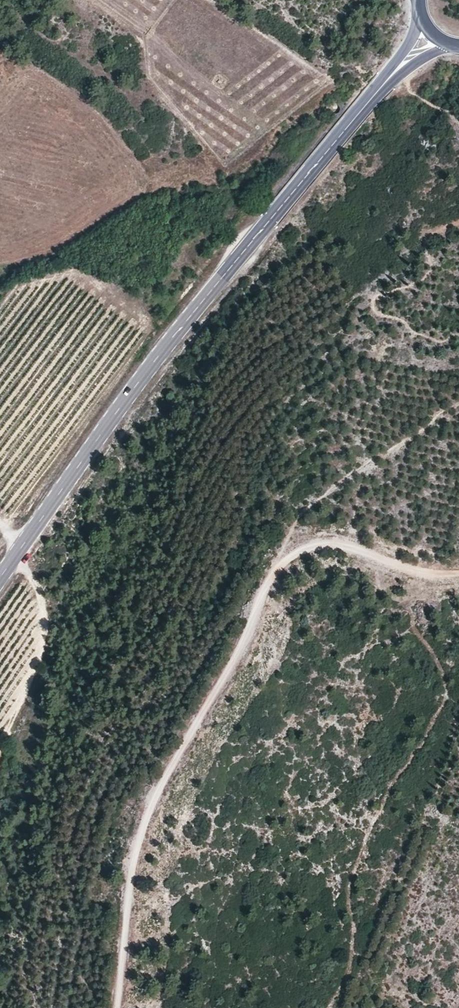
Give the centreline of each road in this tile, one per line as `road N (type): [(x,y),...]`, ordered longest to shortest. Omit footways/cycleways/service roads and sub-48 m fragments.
road 1 (track): [(458,577),(405,576),(331,543),(295,556),(264,584),(241,656),(183,746),(132,856),(120,1007)]
road 2 (secondary): [(382,85),(151,364),(0,577)]

